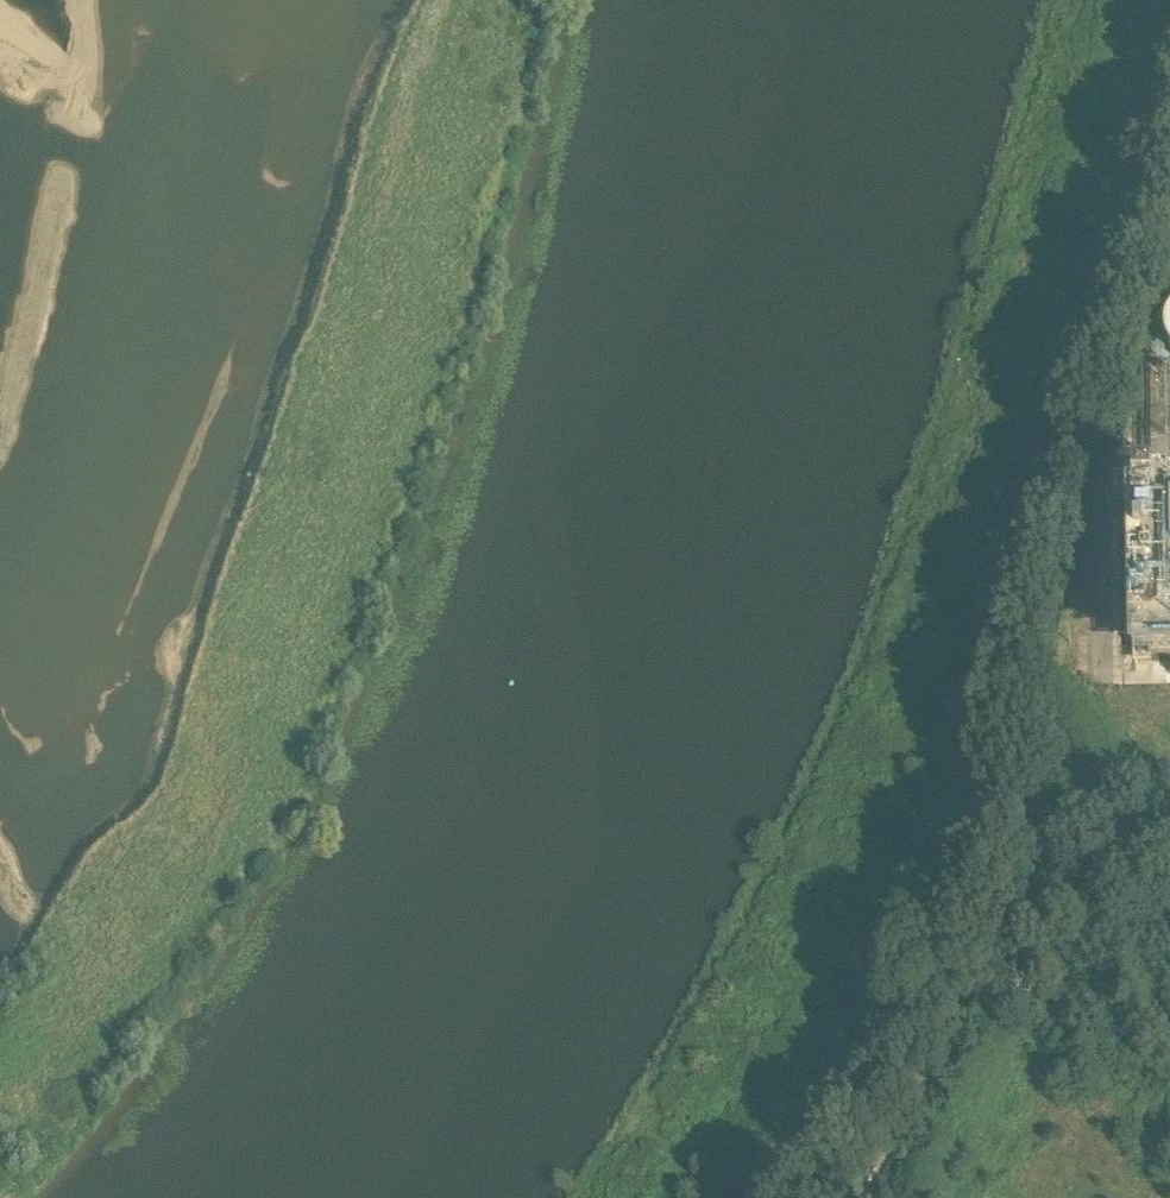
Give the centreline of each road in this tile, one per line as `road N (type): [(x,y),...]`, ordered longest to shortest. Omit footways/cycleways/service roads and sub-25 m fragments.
road 1 (track): [(1043,827),(960,1024),(866,1197)]
road 2 (track): [(1169,918),(1124,844),(1083,809),(1061,810),(1043,827)]

